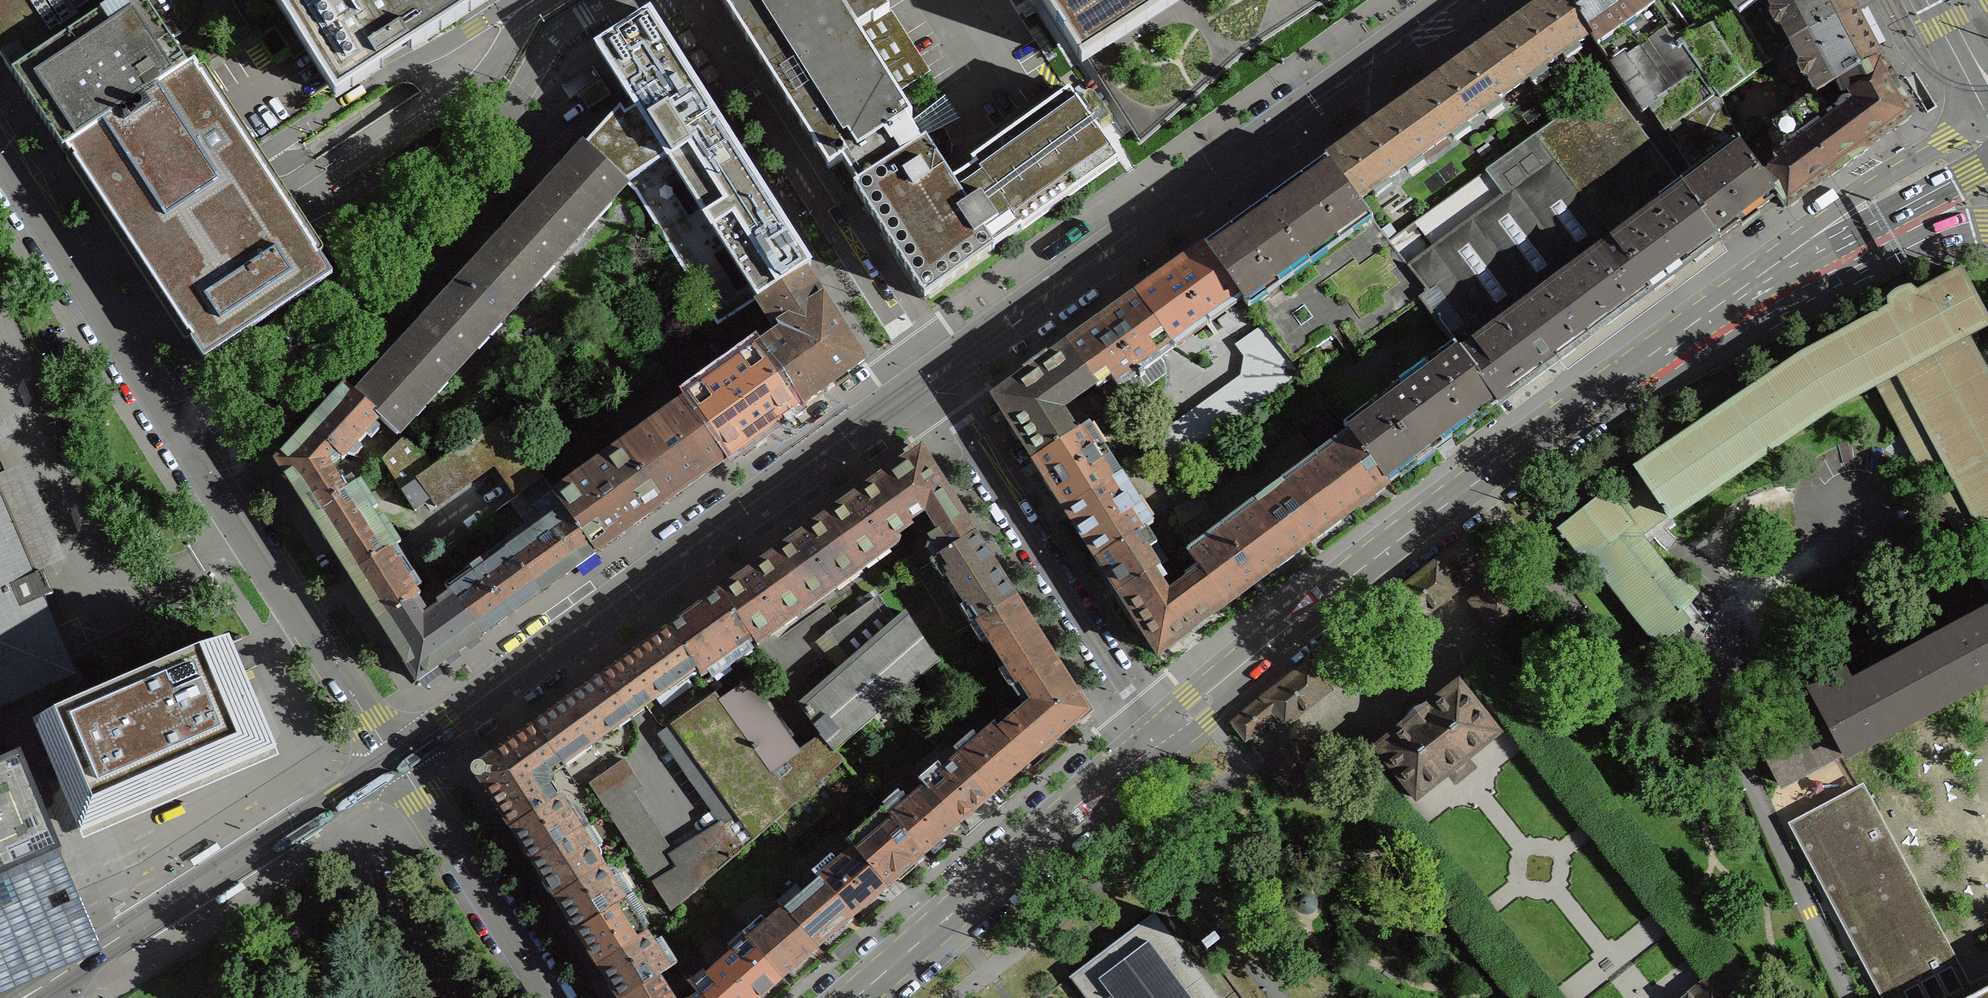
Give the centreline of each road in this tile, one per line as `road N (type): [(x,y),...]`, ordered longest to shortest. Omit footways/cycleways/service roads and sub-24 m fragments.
road 1 (secondary): [(1159,737),(1367,563),(1738,303)]
road 2 (residential): [(1452,0),(991,333),(916,375)]
road 3 (residential): [(392,760),(916,375)]
road 4 (residential): [(203,471),(487,171),(508,111)]
road 5 (residential): [(392,760),(22,997)]
road 6 (residential): [(687,0),(916,375)]
road 7 (residential): [(916,375),(1159,737)]
road 8 (secondary): [(856,997),(1159,737)]
road 9 (residential): [(0,146),(203,471)]
road 10 (residential): [(203,471),(392,760)]
road 11 (secondary): [(1987,138),(1915,160),(1850,201),(1772,263),(1738,303)]
road 12 (residential): [(392,760),(545,997)]
road 13 (secondary): [(1738,303),(1904,216)]
road 14 (residential): [(610,0),(555,34),(508,111)]

